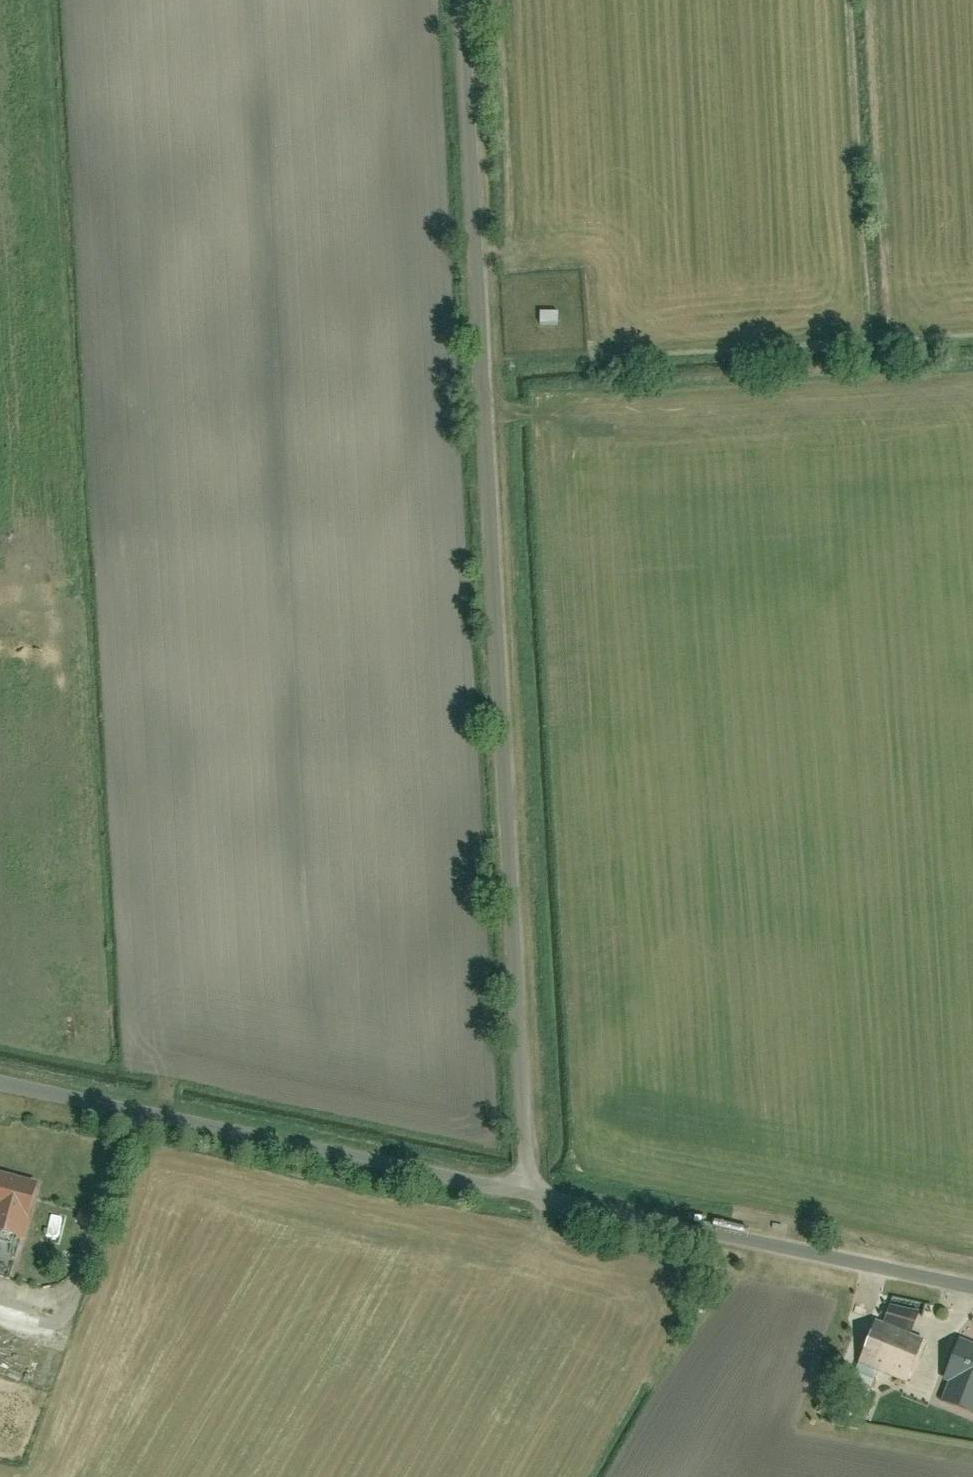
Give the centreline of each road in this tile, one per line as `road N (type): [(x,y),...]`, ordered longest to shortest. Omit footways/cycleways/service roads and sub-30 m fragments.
road 1 (residential): [(529,1195),(465,0)]
road 2 (residential): [(0,1086),(529,1195)]
road 3 (residential): [(529,1195),(972,1288)]

